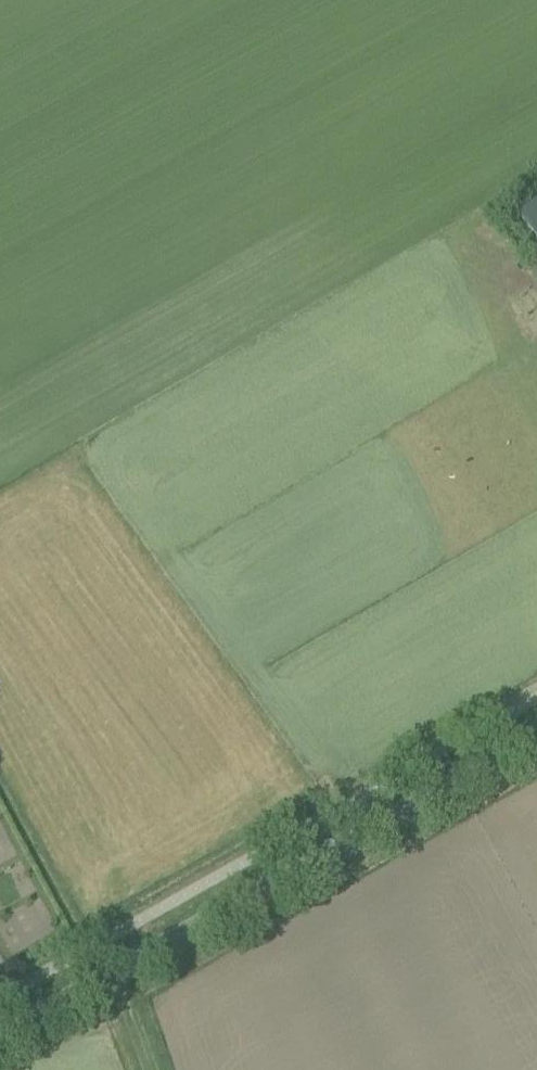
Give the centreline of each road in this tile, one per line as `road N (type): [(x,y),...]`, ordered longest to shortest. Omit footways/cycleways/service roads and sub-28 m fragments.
road 1 (tertiary): [(0,1046),(536,741)]

